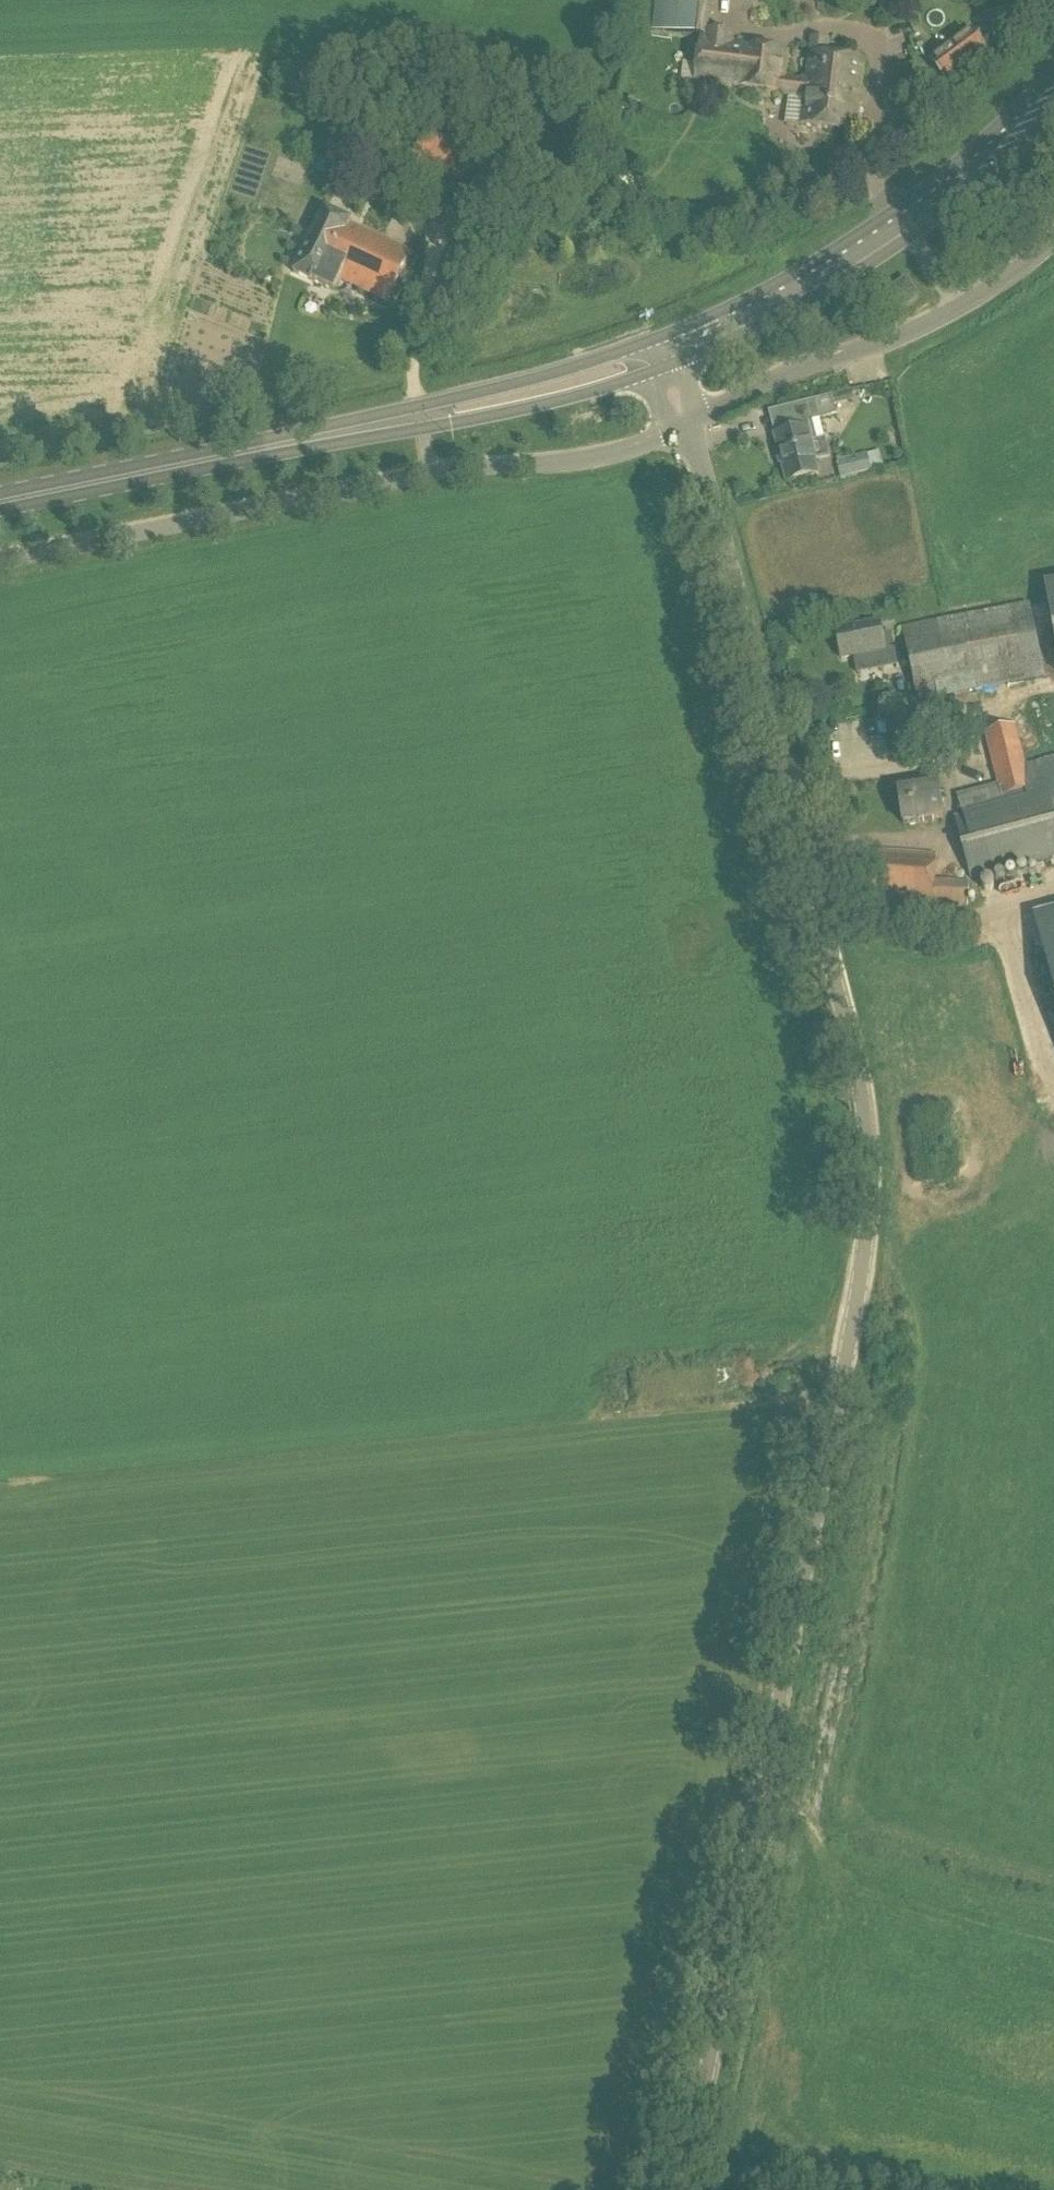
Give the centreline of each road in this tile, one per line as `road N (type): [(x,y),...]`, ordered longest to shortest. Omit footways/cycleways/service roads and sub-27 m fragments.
road 1 (tertiary): [(674,2189),(692,2139),(863,1267),(867,1195),(858,1079),(687,423)]
road 2 (unclassified): [(0,559),(431,470),(600,456),(687,423)]
road 3 (primary): [(0,504),(420,419),(667,350)]
road 4 (primary): [(667,350),(901,228),(1025,126),(1053,92)]
road 5 (unclassified): [(687,423),(797,369),(926,325),(1053,238)]

